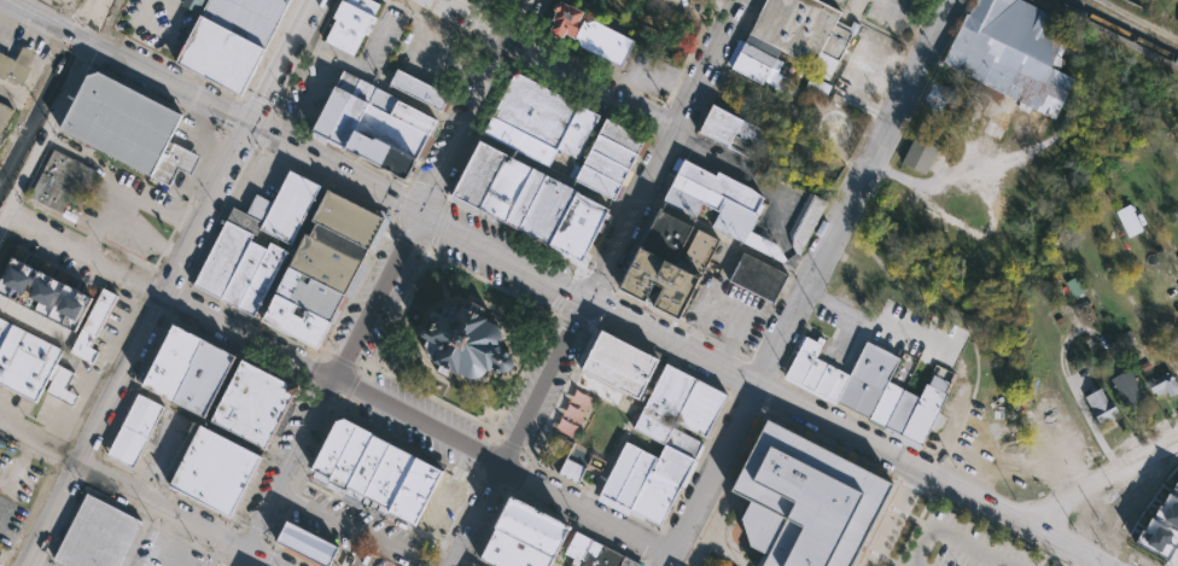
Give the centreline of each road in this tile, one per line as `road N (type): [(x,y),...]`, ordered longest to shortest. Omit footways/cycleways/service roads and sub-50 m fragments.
road 1 (primary): [(585,303),(1105,565)]
road 2 (primary): [(26,565),(247,122)]
road 3 (primary): [(15,0),(414,211)]
road 4 (residential): [(948,0),(751,385)]
road 5 (residential): [(332,380),(0,207)]
road 6 (residential): [(585,303),(741,0)]
road 7 (residential): [(275,565),(0,424)]
road 8 (residential): [(432,0),(677,130)]
road 9 (residential): [(514,0),(414,211)]
road 10 (residential): [(332,380),(235,565)]
road 11 (primary): [(414,211),(585,303)]
road 12 (residential): [(502,467),(332,380)]
road 13 (residential): [(414,211),(332,380)]
road 14 (residential): [(751,385),(665,552)]
road 15 (residential): [(502,467),(665,552)]
road 16 (residential): [(502,467),(585,303)]
road 17 (primary): [(81,35),(0,193)]
road 18 (residential): [(1177,441),(1130,486),(1094,560)]
road 19 (primary): [(247,122),(307,0)]

